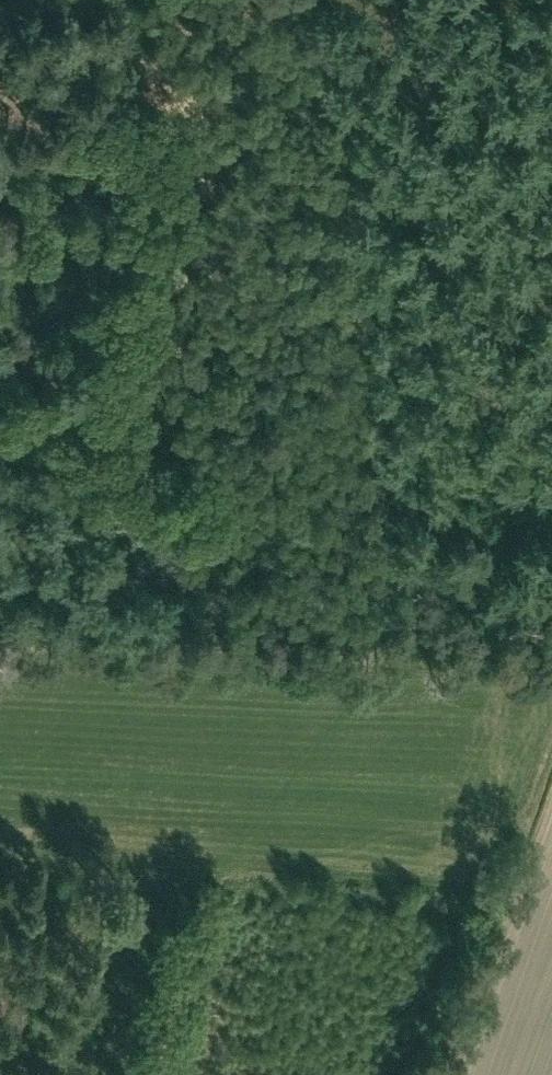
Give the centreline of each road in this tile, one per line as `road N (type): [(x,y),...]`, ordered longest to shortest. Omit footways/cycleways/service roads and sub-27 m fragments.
road 1 (track): [(313,0),(387,657),(179,882),(129,1074)]

